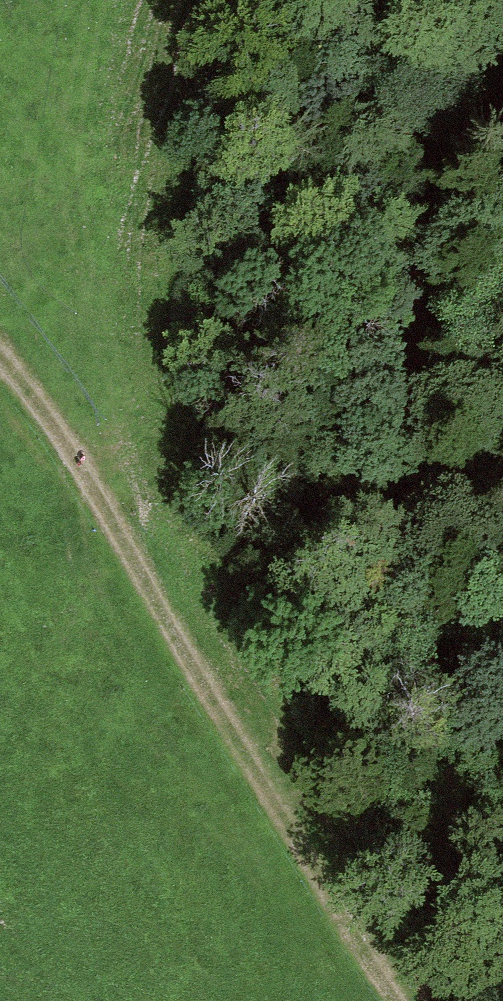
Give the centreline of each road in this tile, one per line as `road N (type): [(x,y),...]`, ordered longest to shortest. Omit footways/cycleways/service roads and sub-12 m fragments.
road 1 (track): [(430,1000),(426,950),(444,745),(406,505),(401,441),(412,312),(424,230),(444,175),(466,138),(502,104)]
road 2 (track): [(400,1000),(65,462),(0,375)]

